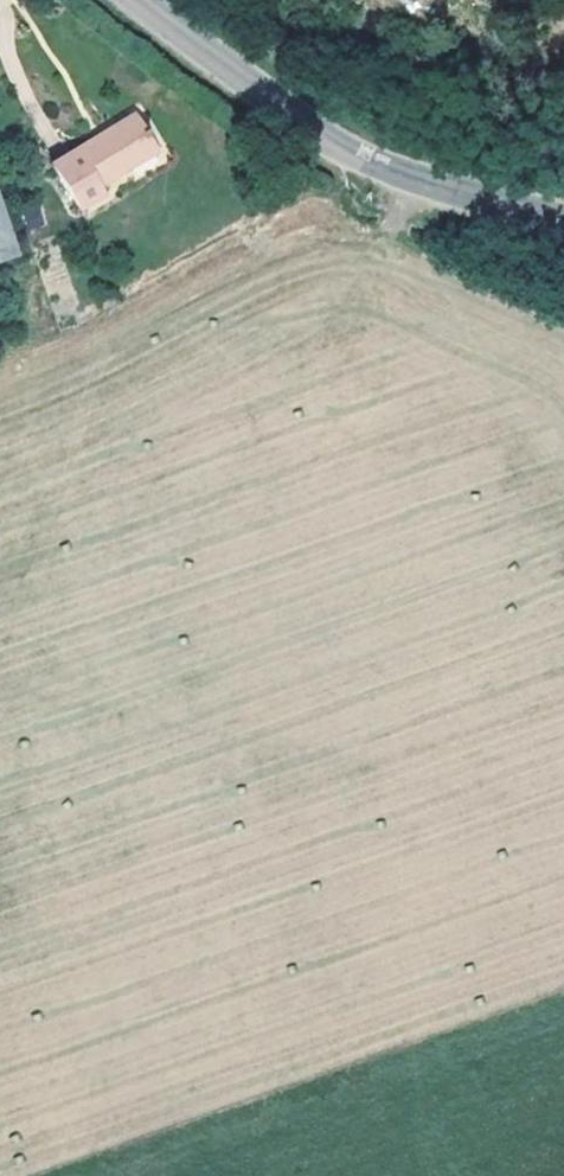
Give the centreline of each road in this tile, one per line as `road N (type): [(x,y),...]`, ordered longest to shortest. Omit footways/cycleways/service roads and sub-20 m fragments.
road 1 (tertiary): [(132,0),(336,149),(563,229)]

